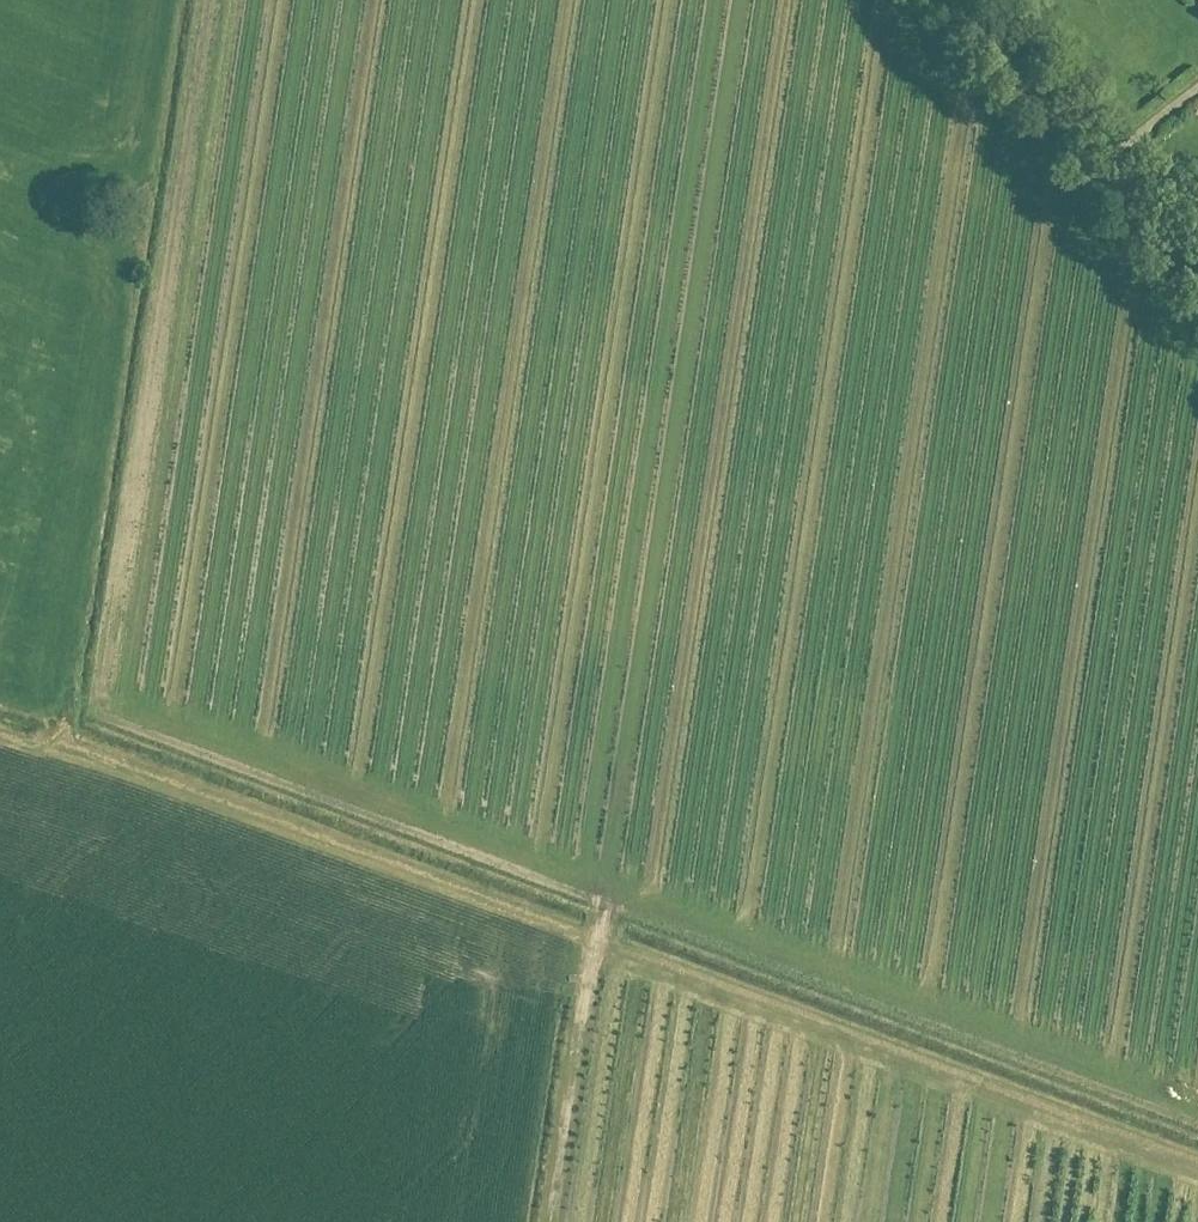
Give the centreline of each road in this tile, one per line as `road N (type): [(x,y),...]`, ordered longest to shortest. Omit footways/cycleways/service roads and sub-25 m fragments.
road 1 (tertiary): [(1197,283),(955,0)]

